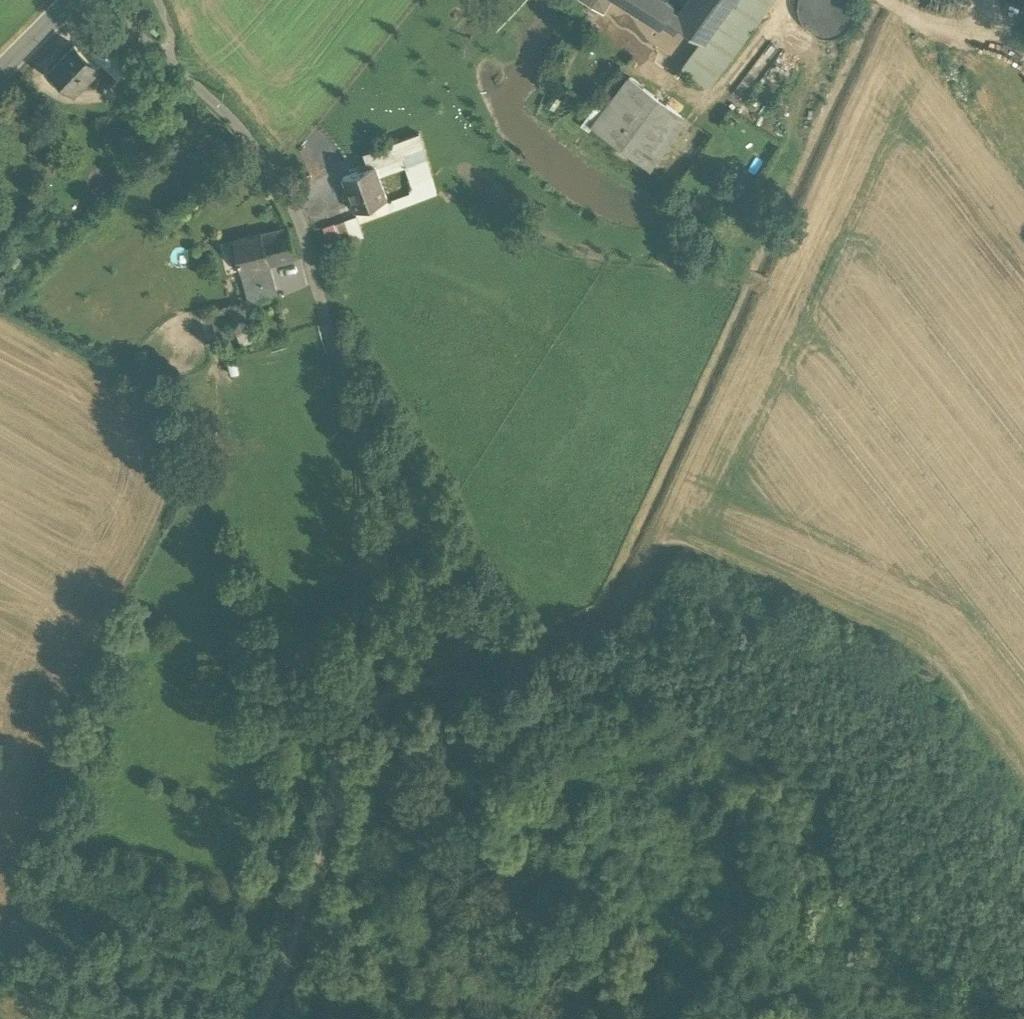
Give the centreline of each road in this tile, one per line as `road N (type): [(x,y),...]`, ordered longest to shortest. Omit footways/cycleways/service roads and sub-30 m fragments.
road 1 (track): [(110,0),(233,125),(293,206),(361,460),(365,540),(344,707),(308,882),(265,1018)]
road 2 (track): [(1023,774),(956,682),(918,649),(663,539),(617,633),(409,697),(344,707)]

